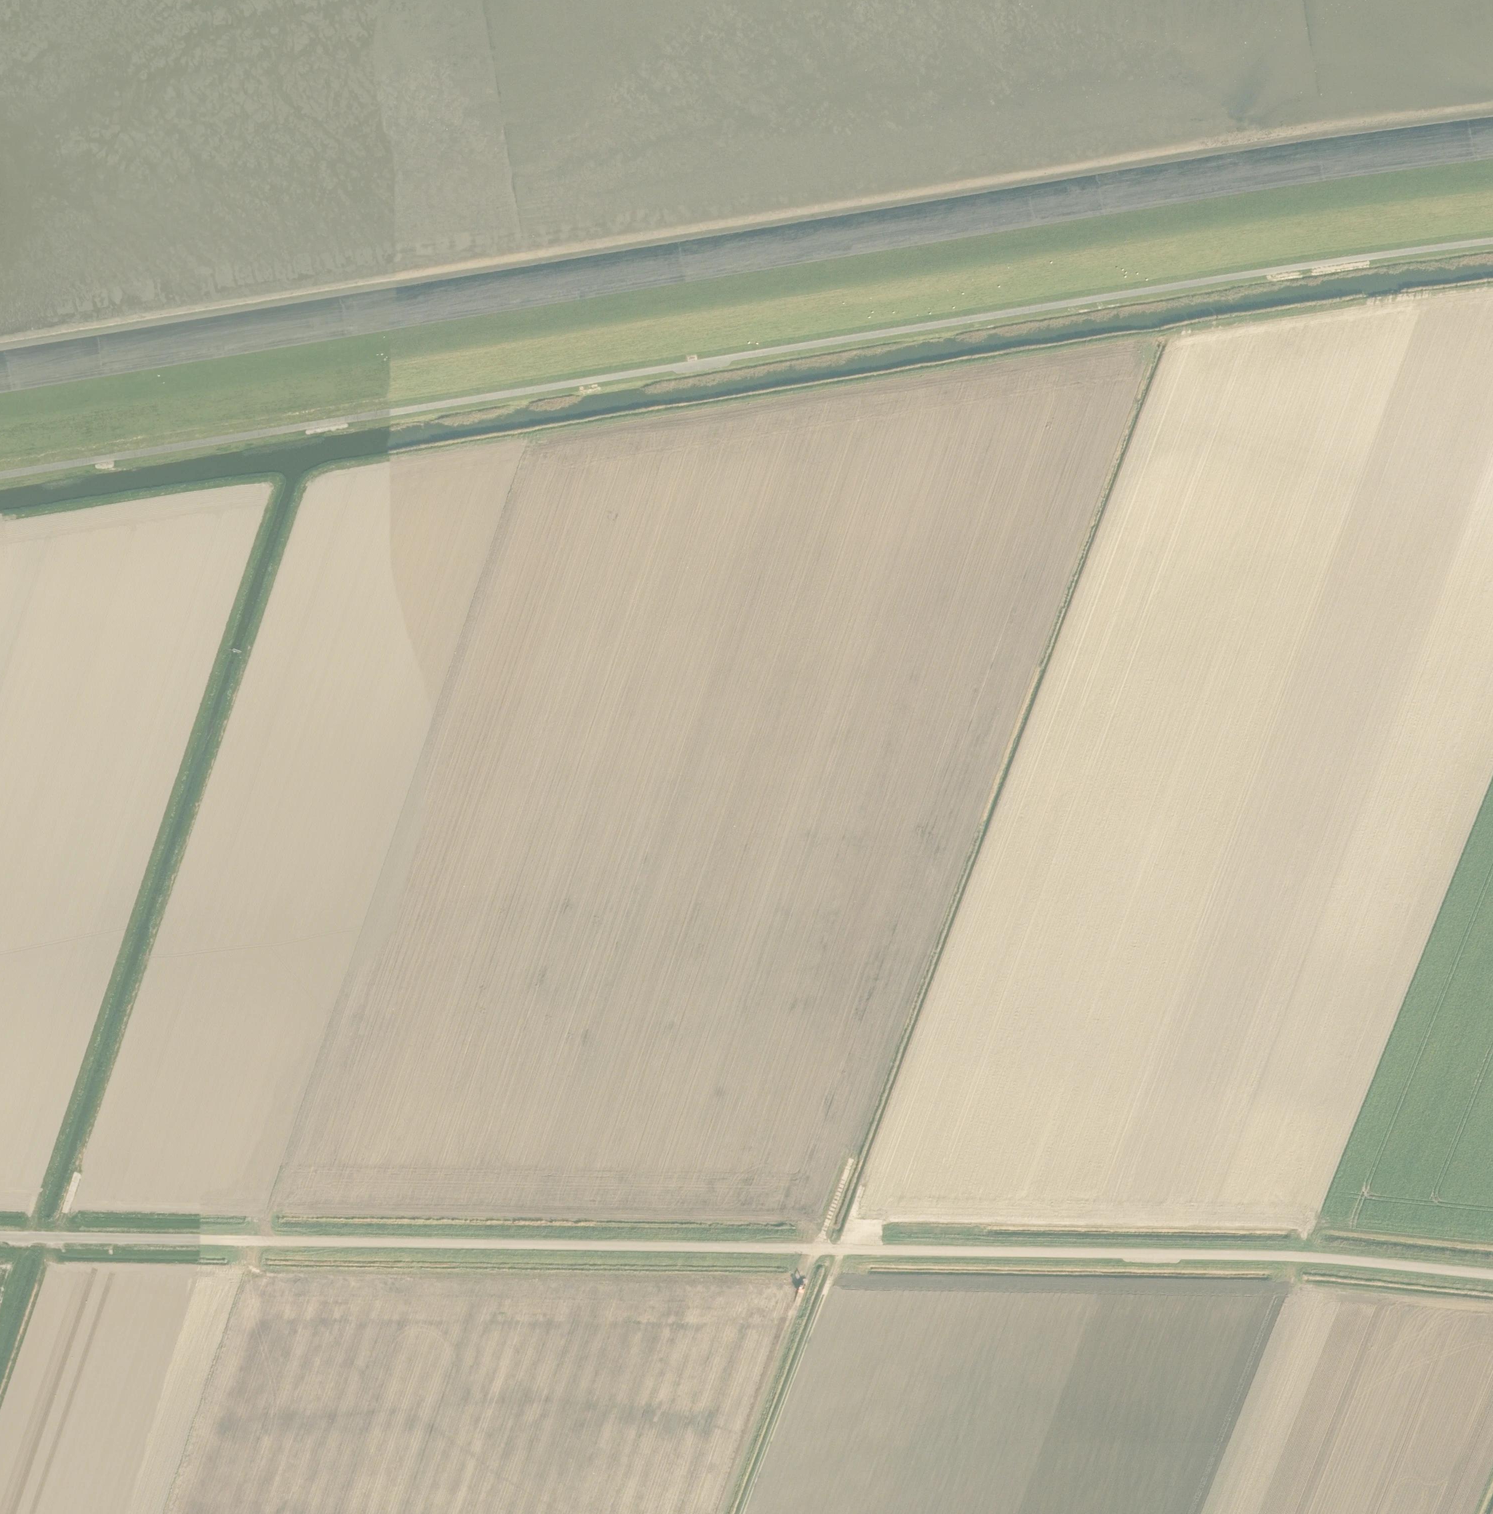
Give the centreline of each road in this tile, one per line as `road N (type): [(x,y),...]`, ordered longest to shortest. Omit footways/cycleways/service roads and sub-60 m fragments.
road 1 (unclassified): [(1492,1275),(1303,1257),(0,1235)]

